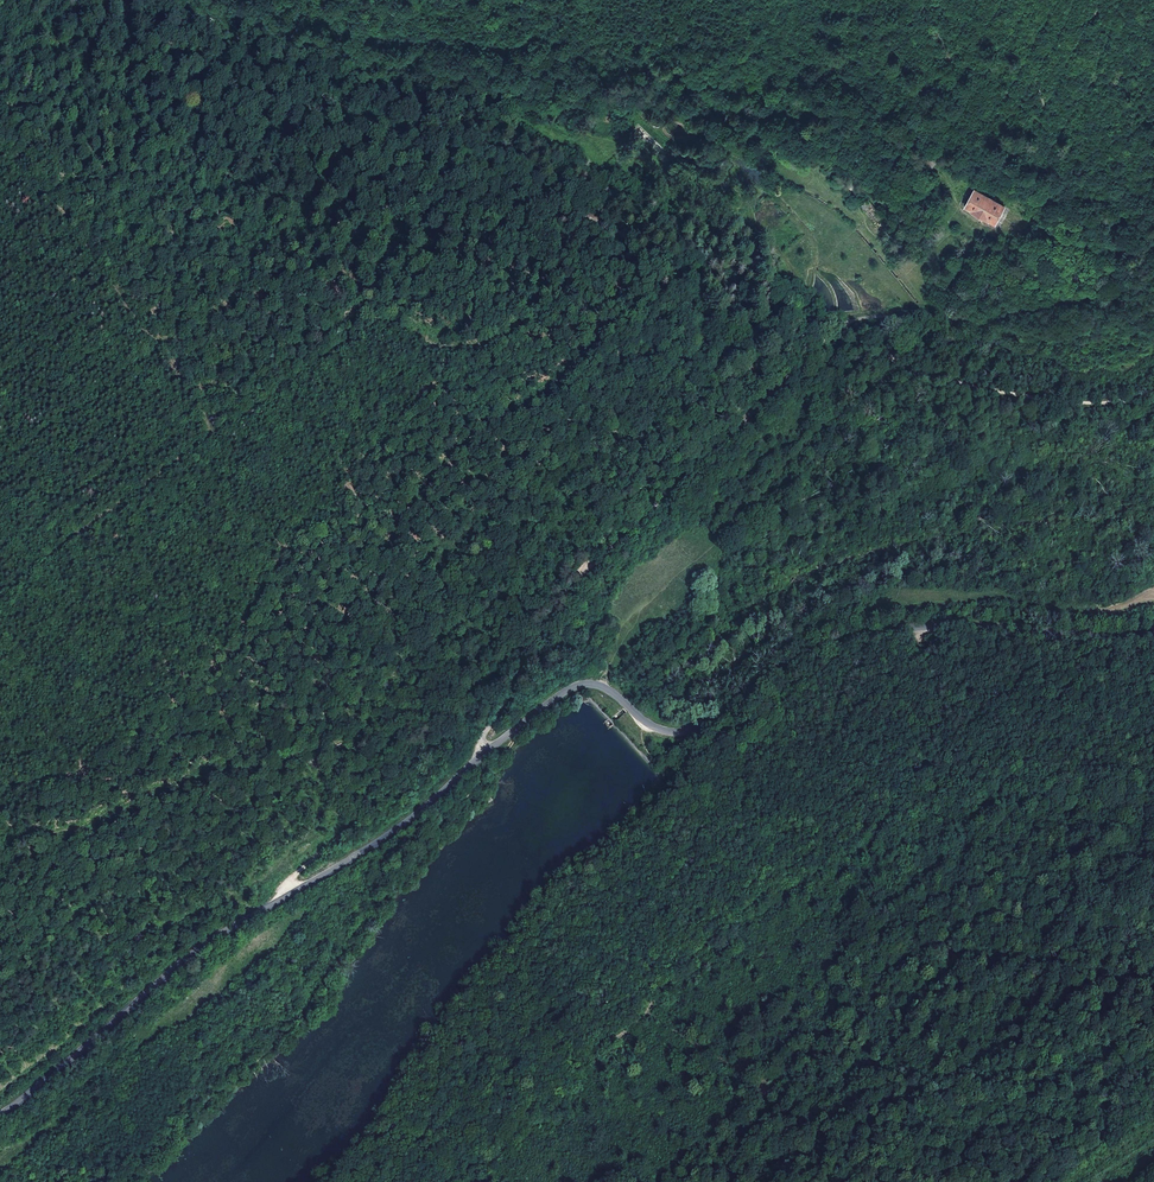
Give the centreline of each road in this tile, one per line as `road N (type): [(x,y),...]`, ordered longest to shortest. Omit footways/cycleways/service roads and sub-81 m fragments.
road 1 (tertiary): [(0,1114),(195,956),(413,817),(576,686),(602,686),(660,729),(690,733),(786,661),(883,627),(921,619),(1153,627)]
road 2 (track): [(584,571),(697,381),(696,331),(667,274),(647,252),(523,184),(364,117),(262,58),(189,0)]
road 3 (track): [(34,0),(47,36),(81,77),(179,150),(368,238),(539,282),(571,298),(593,330)]
road 4 (track): [(326,746),(320,682),(331,631),(431,474),(466,435),(574,361),(593,330)]
road 5 (track): [(450,716),(403,712),(326,746),(233,758),(90,829),(18,835)]
road 6 (track): [(1153,251),(1008,231),(970,217),(868,101),(827,66)]
road 7 (track): [(584,571),(847,323)]
road 8 (track): [(847,323),(985,313),(1153,274)]
road 9 (track): [(864,760),(782,892)]
road 10 (track): [(921,619),(920,641),(864,760)]
road 11 (track): [(484,754),(483,733),(544,629)]

